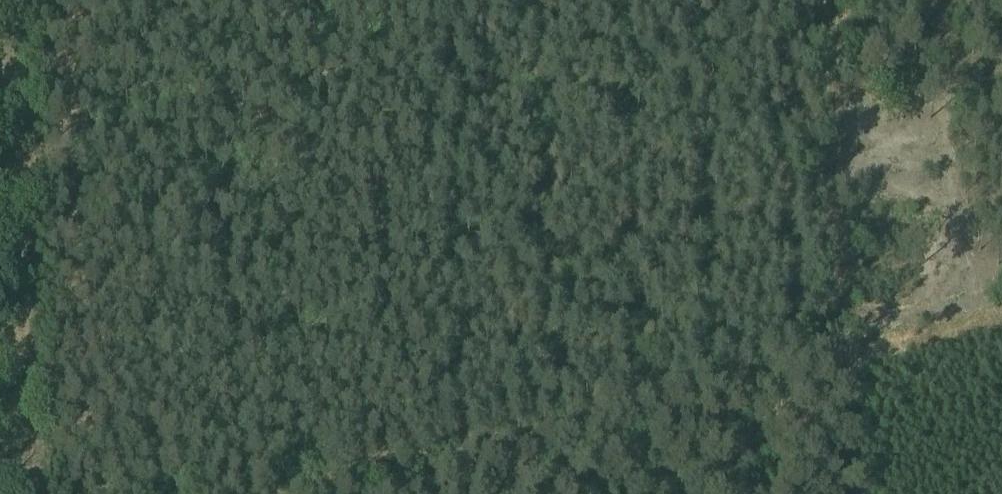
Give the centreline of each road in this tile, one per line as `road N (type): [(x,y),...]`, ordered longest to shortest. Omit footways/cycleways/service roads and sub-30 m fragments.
road 1 (track): [(834,0),(856,493)]
road 2 (track): [(7,0),(28,493)]

